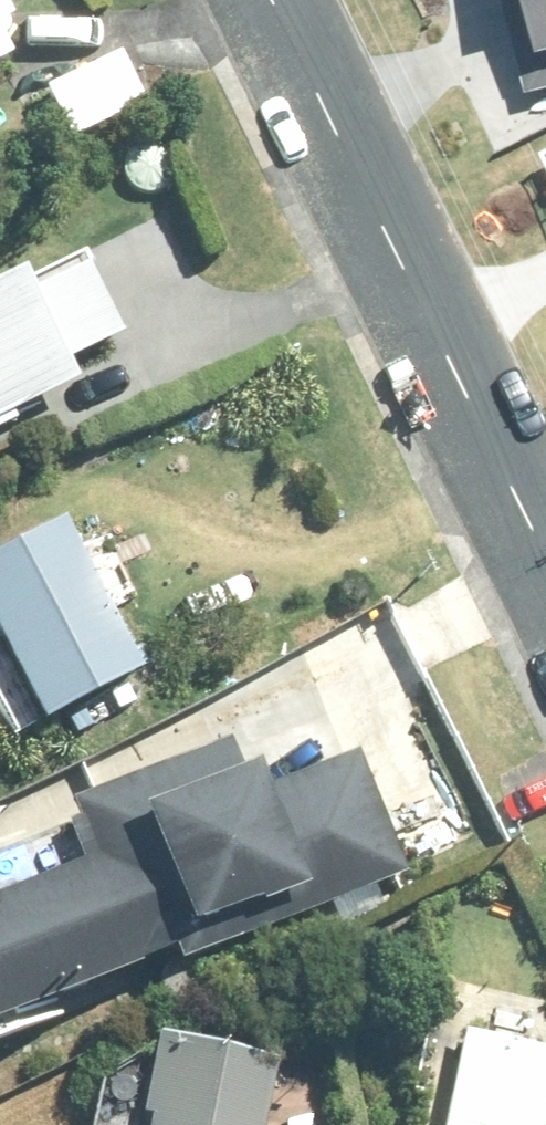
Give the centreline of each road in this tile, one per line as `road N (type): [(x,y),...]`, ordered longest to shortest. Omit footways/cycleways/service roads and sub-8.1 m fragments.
road 1 (residential): [(271,0),(545,559)]

